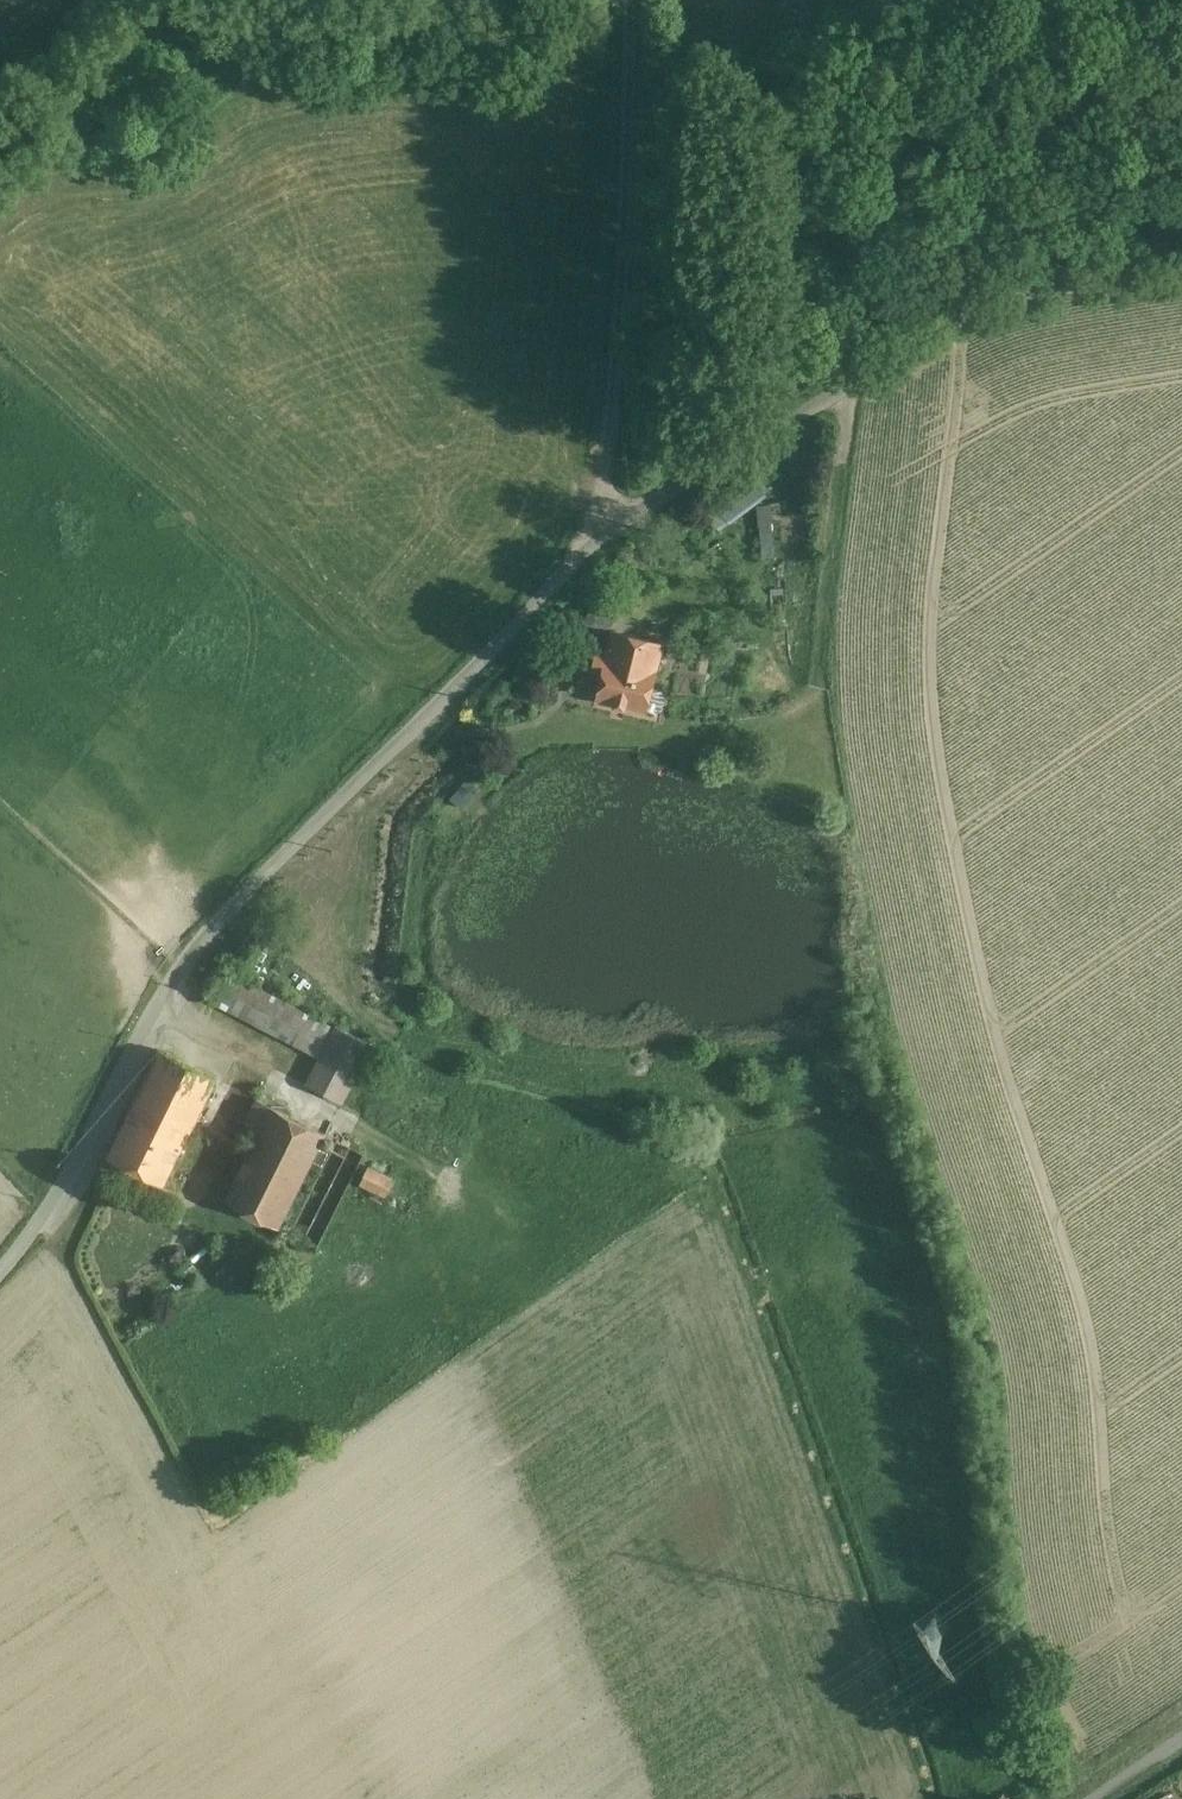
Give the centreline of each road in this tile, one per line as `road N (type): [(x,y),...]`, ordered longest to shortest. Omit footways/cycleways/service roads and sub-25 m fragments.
road 1 (unclassified): [(0,1268),(34,1238),(226,904),(429,709),(602,525),(767,411),(982,295),(1084,259),(1181,240)]
road 2 (track): [(625,0),(634,237),(602,525)]
road 3 (track): [(0,119),(131,24),(264,0)]

